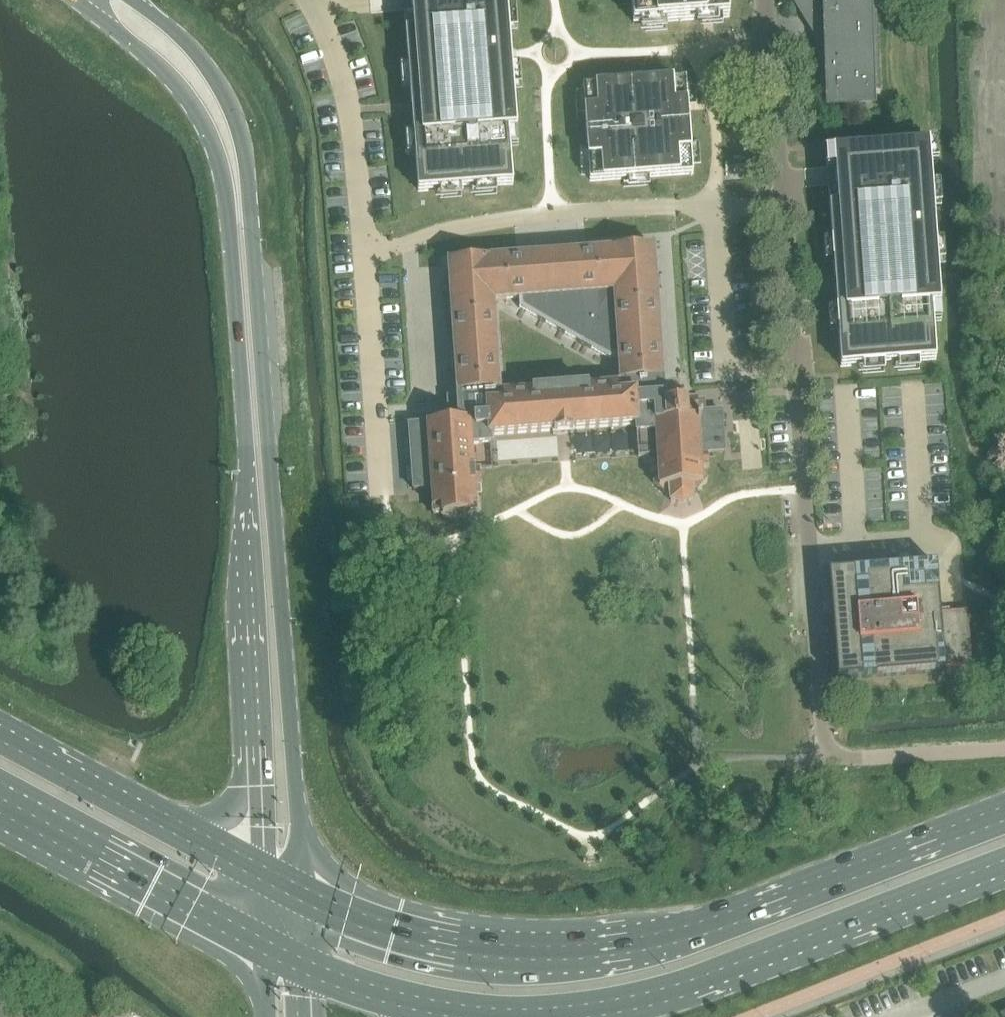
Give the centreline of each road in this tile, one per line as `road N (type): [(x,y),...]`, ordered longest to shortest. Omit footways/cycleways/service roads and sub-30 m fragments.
road 1 (tertiary): [(306,895),(246,157),(231,105),(204,62),(133,0)]
road 2 (tertiary): [(81,7),(165,71),(192,102),(227,190),(265,874)]
road 3 (secondary): [(1004,817),(694,936),(534,950),(447,944),(306,895)]
road 4 (secondary): [(408,1002),(532,1013),(643,1005),(1004,876)]
road 5 (residential): [(836,758),(826,753),(782,202)]
road 6 (residential): [(366,250),(537,215),(782,202)]
road 7 (secondary): [(0,806),(269,945)]
road 8 (secondary): [(265,874),(0,735)]
road 9 (residential): [(309,0),(343,69),(366,250)]
road 10 (residential): [(366,250),(383,474)]
road 11 (residential): [(782,202),(765,0)]
road 12 (residential): [(836,758),(1004,747)]

